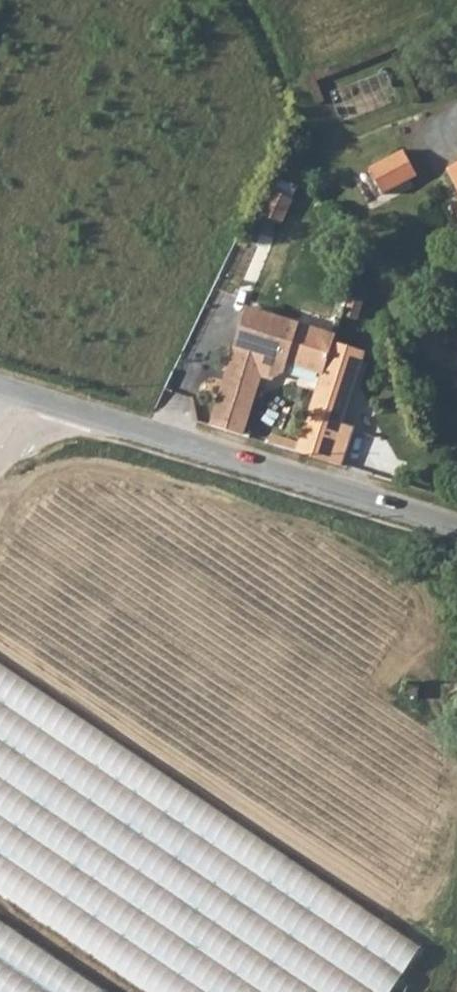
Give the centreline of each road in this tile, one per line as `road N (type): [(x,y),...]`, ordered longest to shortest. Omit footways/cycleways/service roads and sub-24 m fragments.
road 1 (tertiary): [(28,401),(456,529)]

